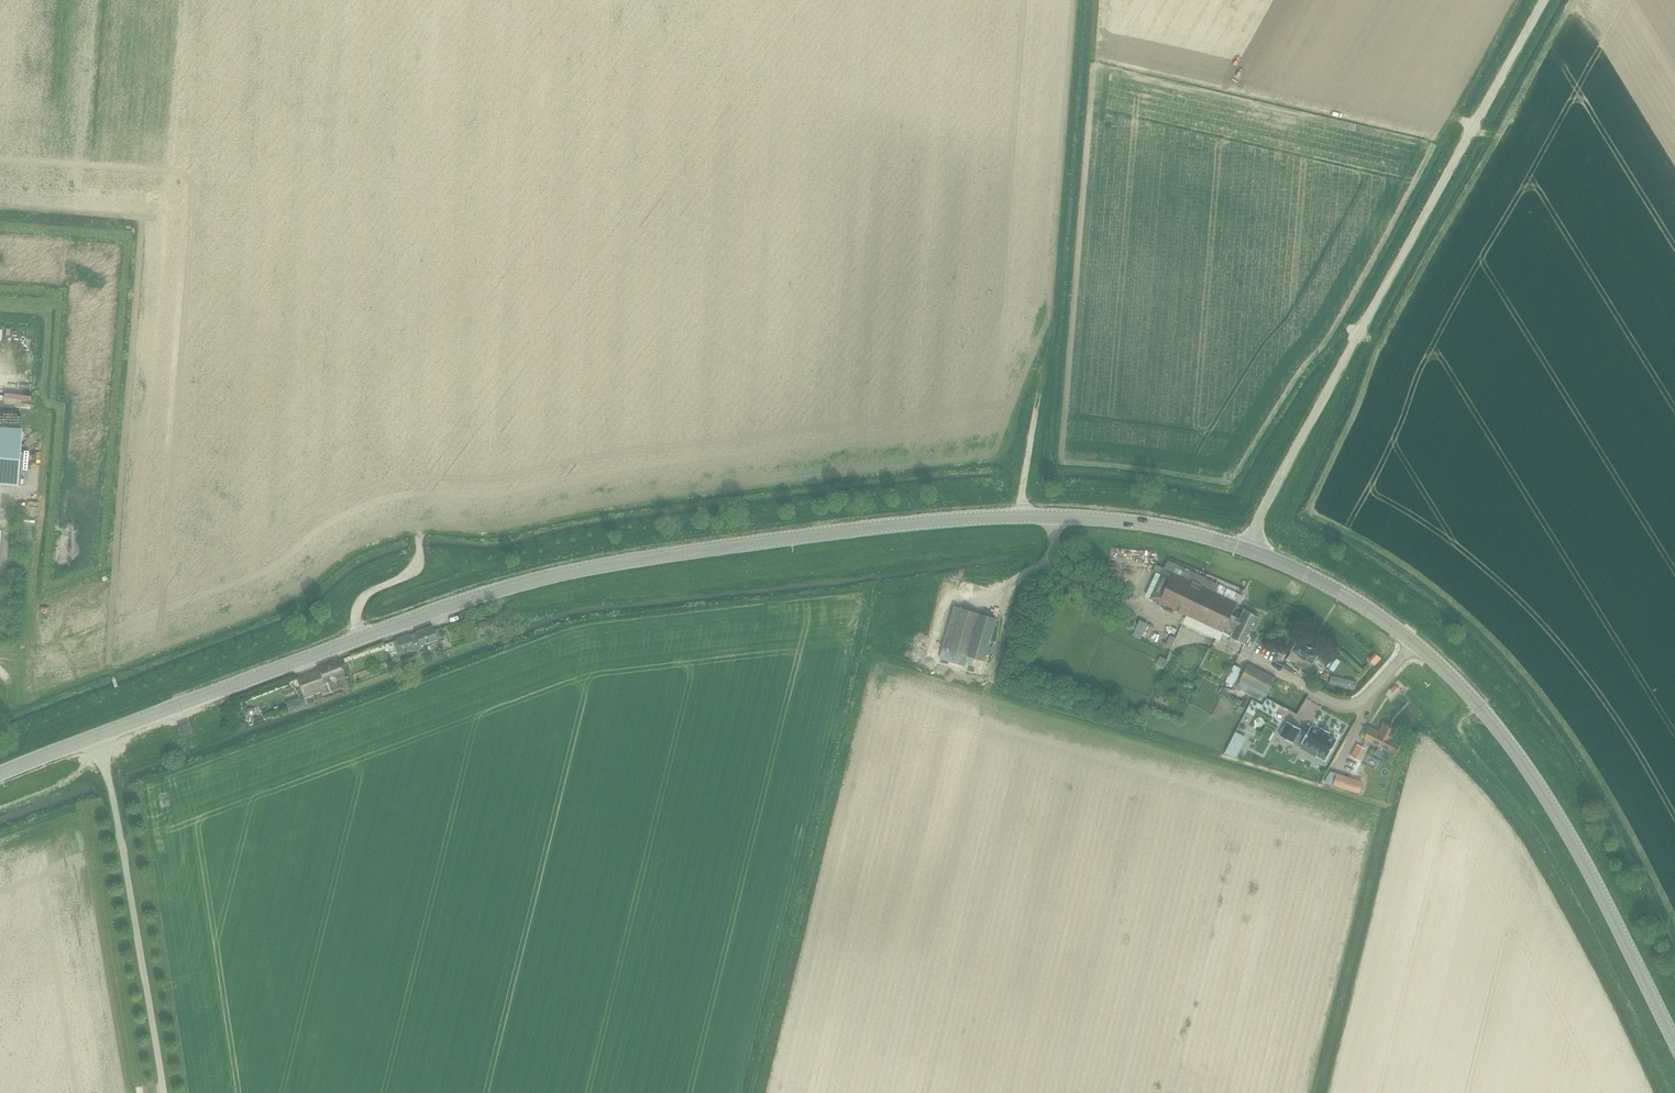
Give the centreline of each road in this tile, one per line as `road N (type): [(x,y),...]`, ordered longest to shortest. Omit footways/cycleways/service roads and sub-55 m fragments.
road 1 (tertiary): [(1244,548),(1109,519),(1024,516),(901,524),(589,568),(442,609),(0,774)]
road 2 (unclassified): [(1244,548),(1544,0)]
road 3 (tertiary): [(1674,1043),(1571,841),(1512,749),(1414,643)]
road 4 (residential): [(1247,654),(1347,705),(1373,690),(1414,643)]
road 5 (tertiary): [(1414,643),(1342,593),(1244,548)]

